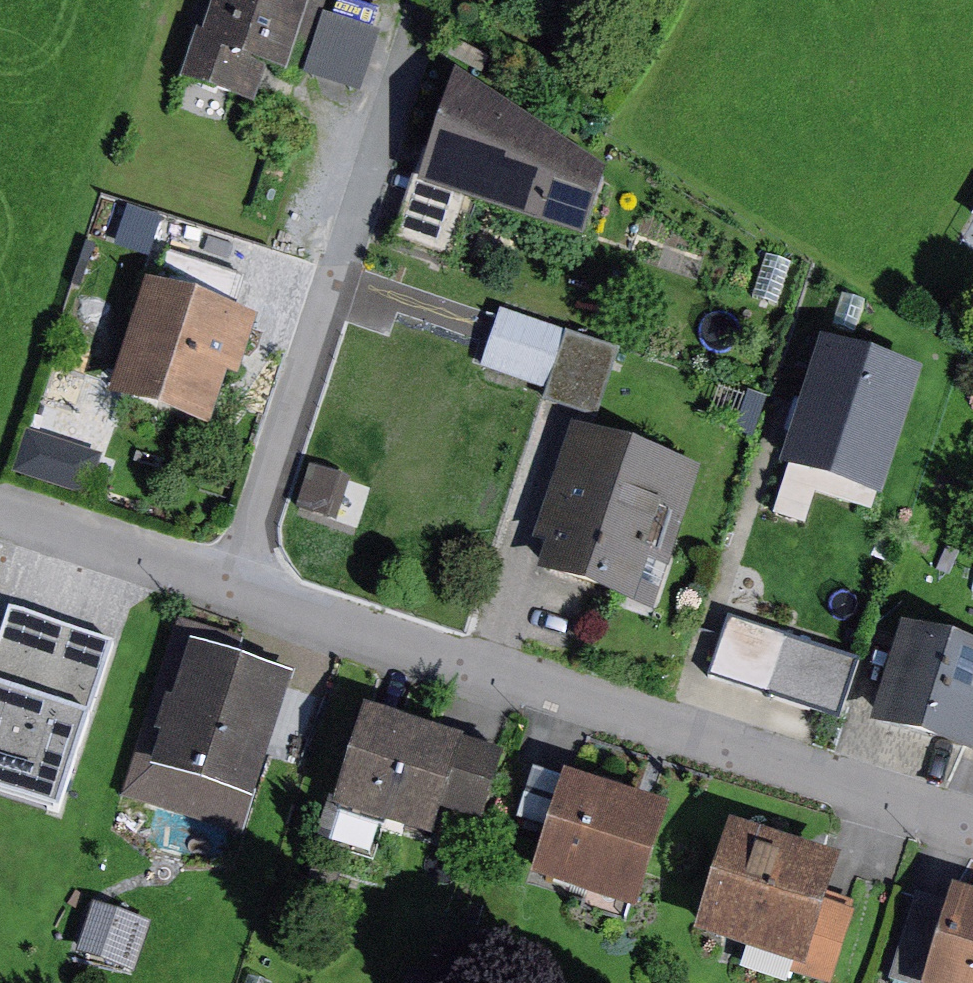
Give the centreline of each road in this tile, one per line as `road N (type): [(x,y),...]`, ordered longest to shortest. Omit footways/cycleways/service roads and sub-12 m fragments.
road 1 (residential): [(248,594),(780,749),(972,816)]
road 2 (residential): [(248,594),(426,27)]
road 3 (residential): [(0,522),(248,594)]

